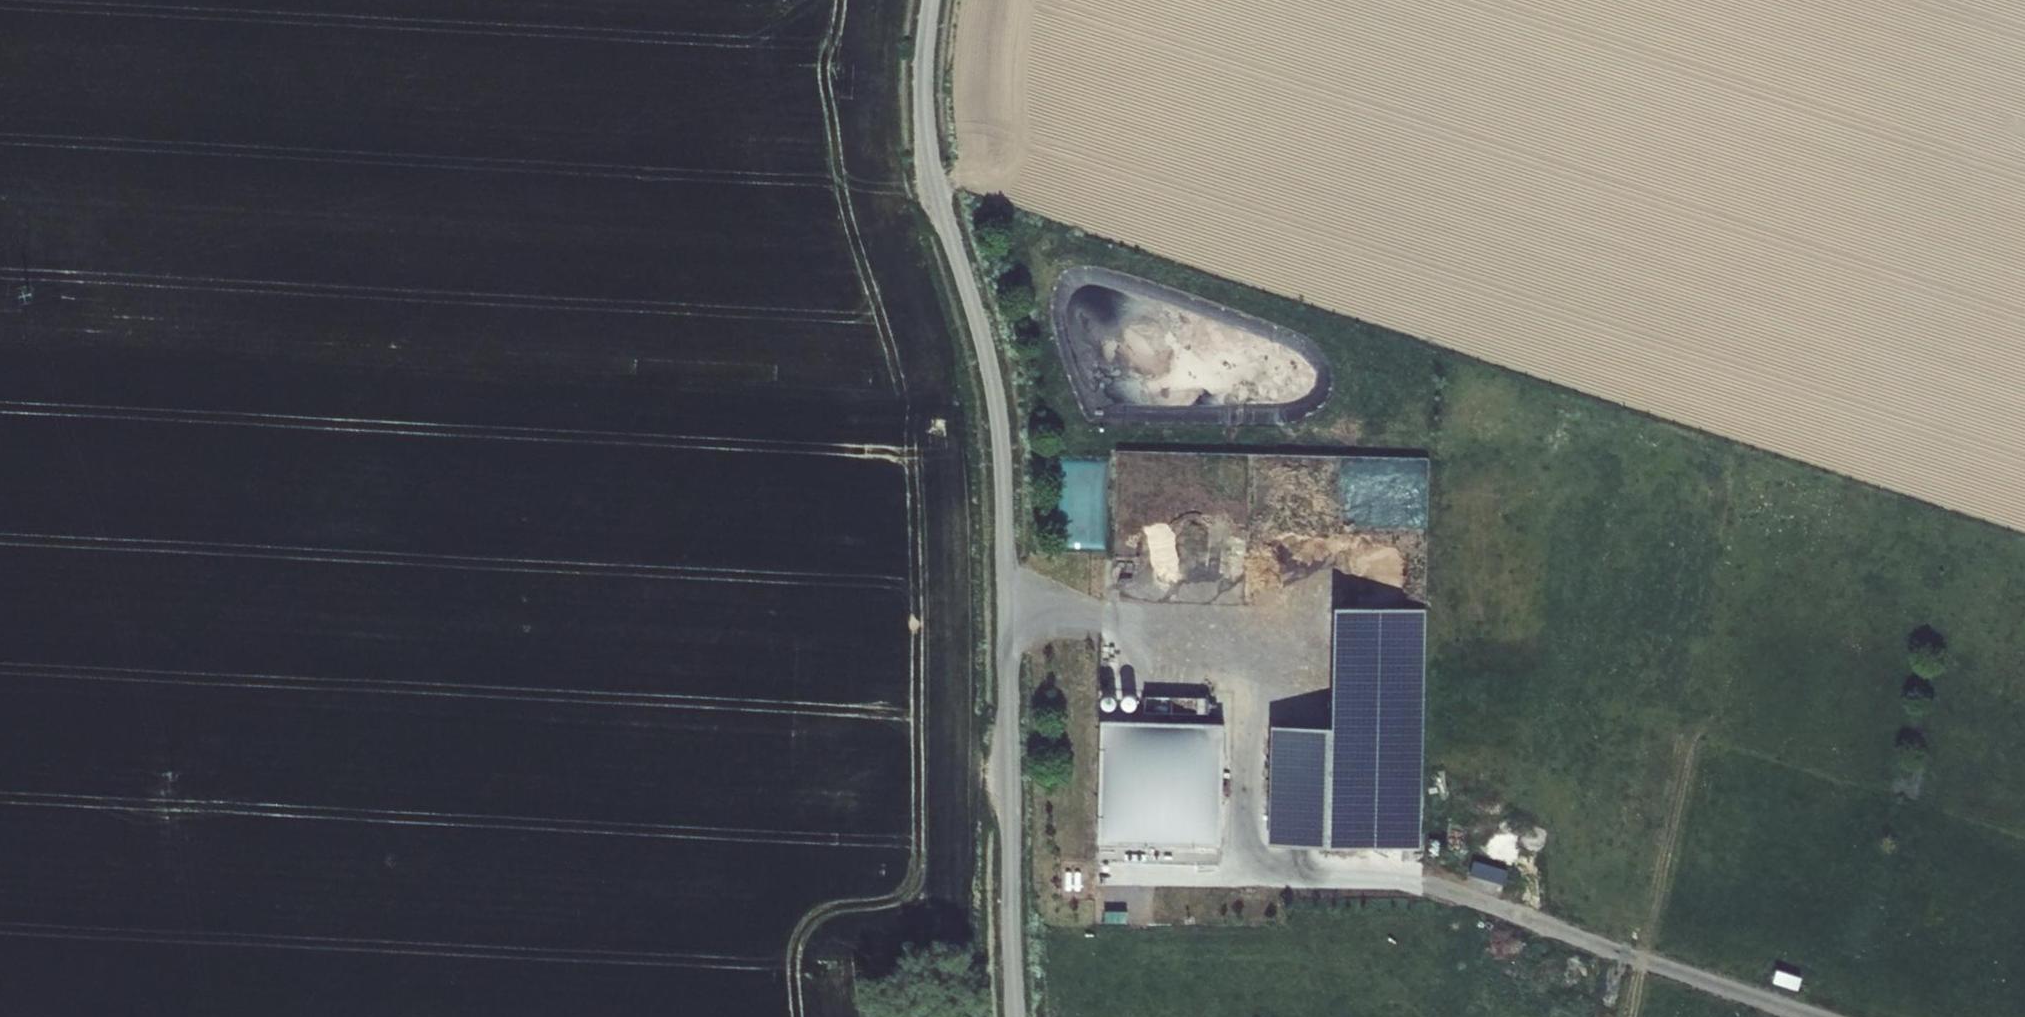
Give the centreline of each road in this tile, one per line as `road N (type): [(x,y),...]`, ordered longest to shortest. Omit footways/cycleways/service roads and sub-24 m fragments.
road 1 (residential): [(1015,1016),(1000,439),(981,337),(927,151),(932,0)]
road 2 (track): [(1412,879),(1821,1016)]

